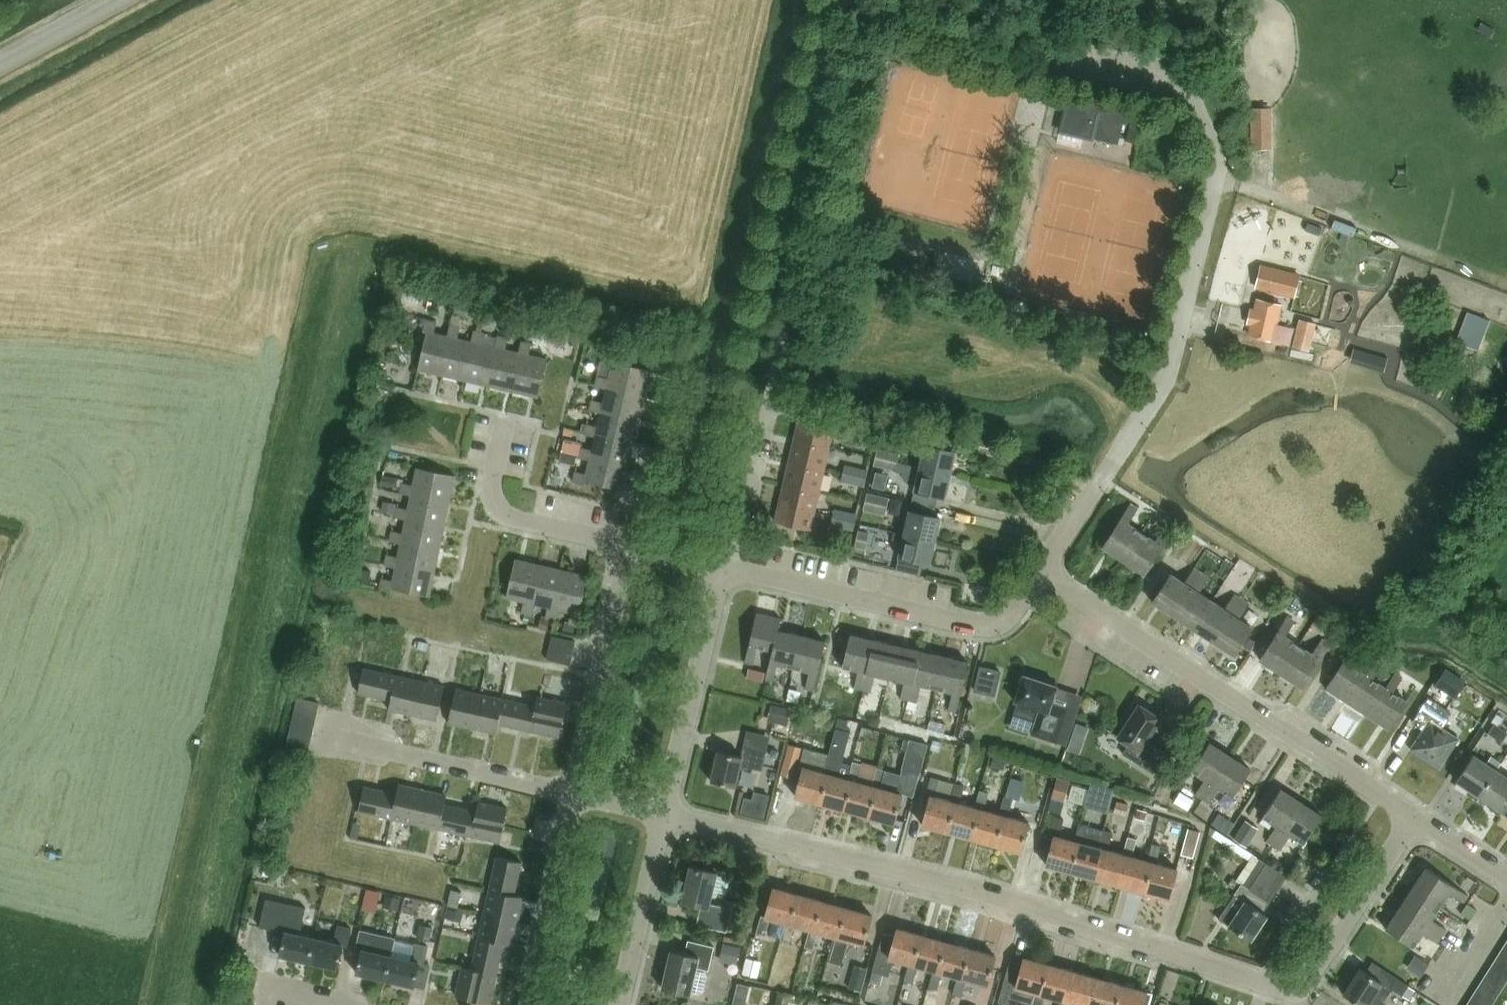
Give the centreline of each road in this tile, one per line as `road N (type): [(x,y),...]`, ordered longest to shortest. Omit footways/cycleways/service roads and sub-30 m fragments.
road 1 (residential): [(1041,574),(1114,462),(1177,345),(1214,173),(1197,102),(1153,79),(1080,62)]
road 2 (residential): [(1267,982),(969,889),(666,814)]
road 3 (residential): [(1418,817),(1041,574)]
road 4 (residential): [(728,567),(982,628),(1006,624),(1041,574)]
road 5 (residential): [(666,814),(728,567)]
road 6 (residential): [(572,792),(628,544)]
road 7 (residential): [(572,792),(327,737)]
road 8 (residential): [(1267,982),(1297,991),(1418,817)]
road 9 (residential): [(628,544),(510,517),(495,497),(507,419)]
road 10 (residential): [(525,1004),(572,792)]
road 11 (residential): [(622,1004),(666,814)]
road 12 (secondary): [(0,64),(117,0)]

